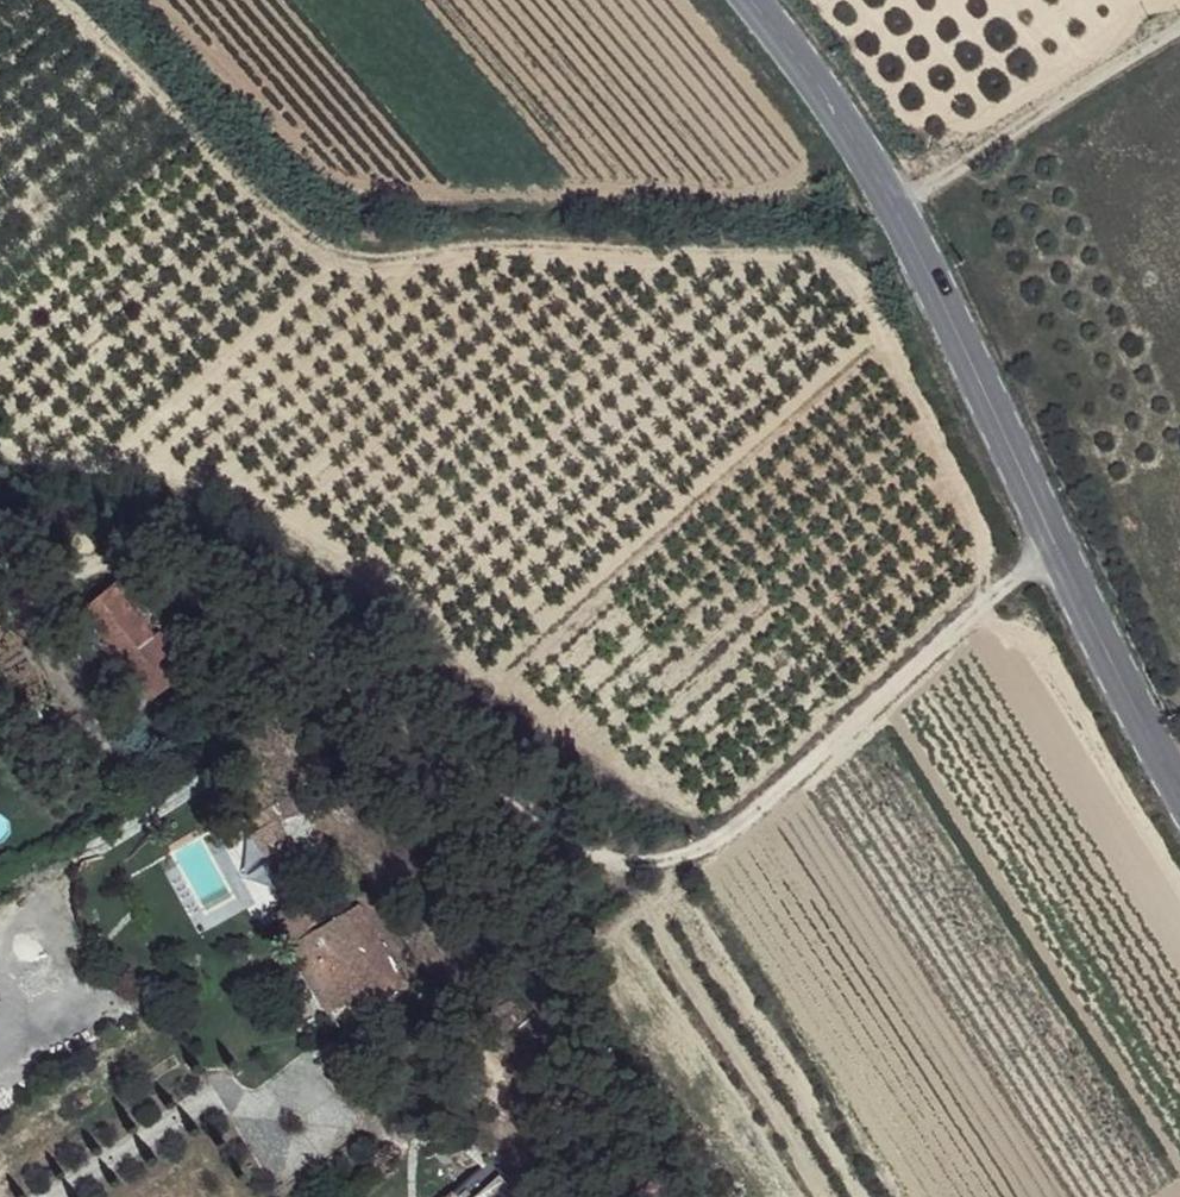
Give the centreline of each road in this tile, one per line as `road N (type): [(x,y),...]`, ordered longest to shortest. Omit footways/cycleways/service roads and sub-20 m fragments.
road 1 (primary): [(753,0),(821,82),(909,209),(1179,769)]

